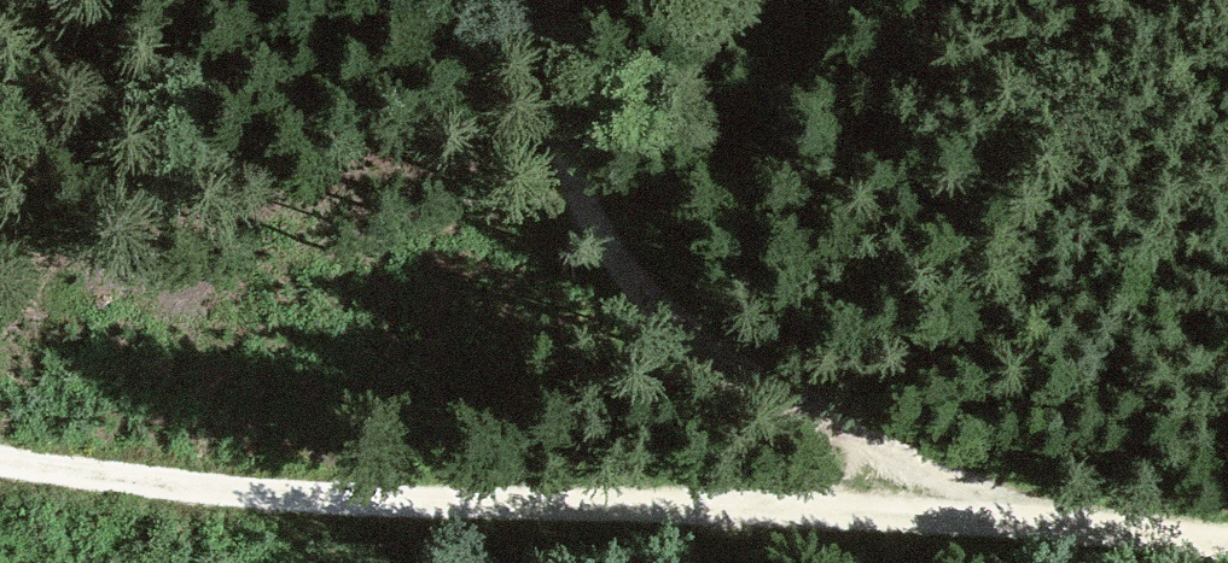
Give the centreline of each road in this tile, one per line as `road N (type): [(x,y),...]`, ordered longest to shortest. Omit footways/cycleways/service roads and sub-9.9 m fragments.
road 1 (track): [(1005,518),(383,510),(0,450)]
road 2 (track): [(1005,518),(743,369),(602,245),(541,95),(540,0)]
road 3 (track): [(1227,547),(1005,518)]

